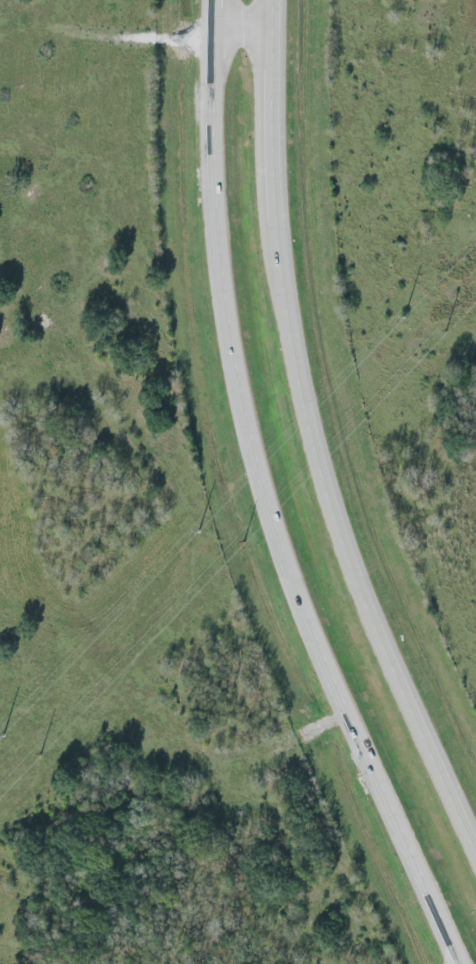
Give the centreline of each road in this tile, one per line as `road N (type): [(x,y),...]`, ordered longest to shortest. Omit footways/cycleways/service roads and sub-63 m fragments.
road 1 (primary): [(216,0),(225,270),(245,402),(321,641),(470,963)]
road 2 (primary): [(475,847),(396,673),(302,389),(275,205),(274,0)]

